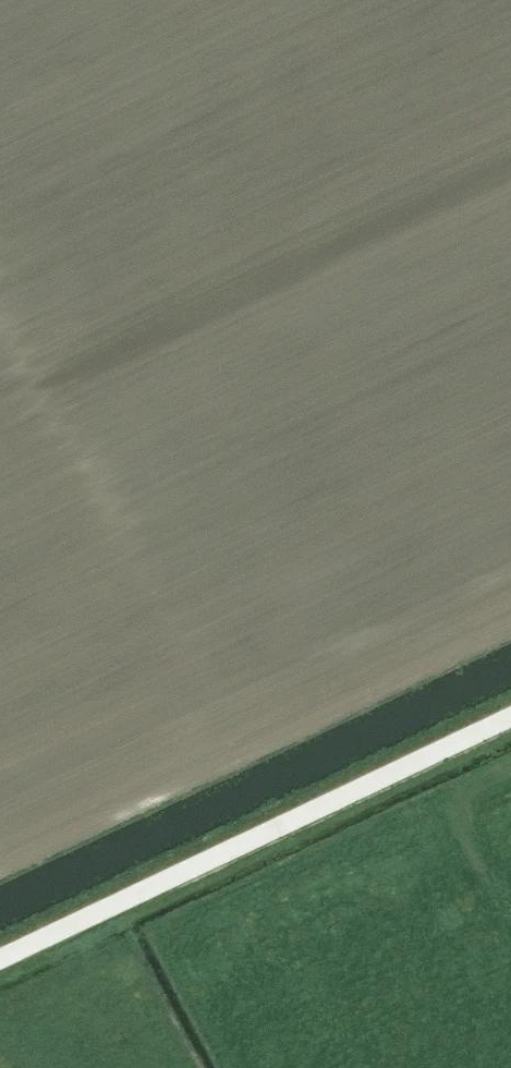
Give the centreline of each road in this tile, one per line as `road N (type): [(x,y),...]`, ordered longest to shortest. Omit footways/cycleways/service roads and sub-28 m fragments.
road 1 (unclassified): [(0,961),(510,720)]

